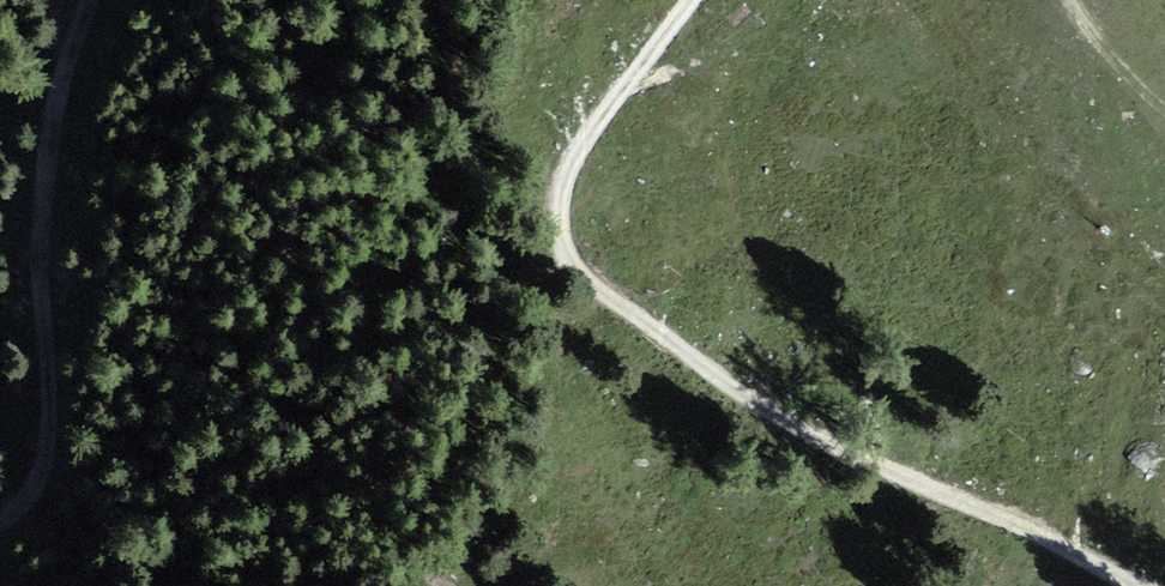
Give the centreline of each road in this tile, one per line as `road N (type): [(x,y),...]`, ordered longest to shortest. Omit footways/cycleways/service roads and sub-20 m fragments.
road 1 (track): [(694,0),(561,179),(558,251),(739,395),(1124,585)]
road 2 (track): [(115,0),(54,244),(47,438),(0,513)]

